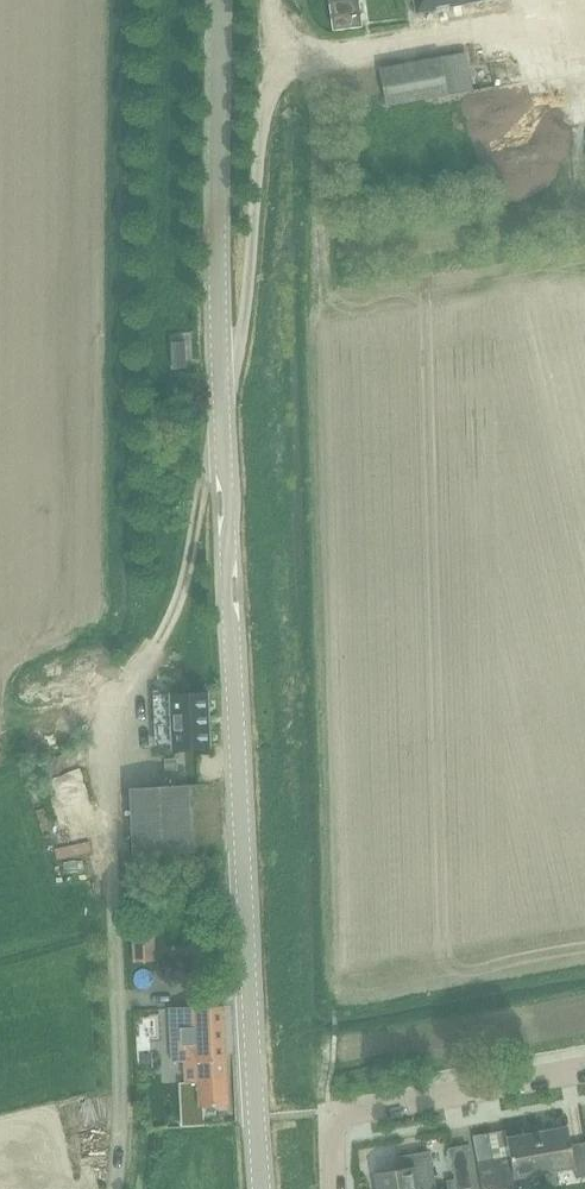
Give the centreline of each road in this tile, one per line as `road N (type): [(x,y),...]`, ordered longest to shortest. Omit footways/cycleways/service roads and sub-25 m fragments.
road 1 (residential): [(224,452),(204,483),(180,597),(161,641),(107,713),(114,1188)]
road 2 (tertiary): [(263,1188),(224,452)]
road 3 (tertiary): [(224,452),(214,0)]
road 4 (residential): [(584,1070),(341,1114)]

